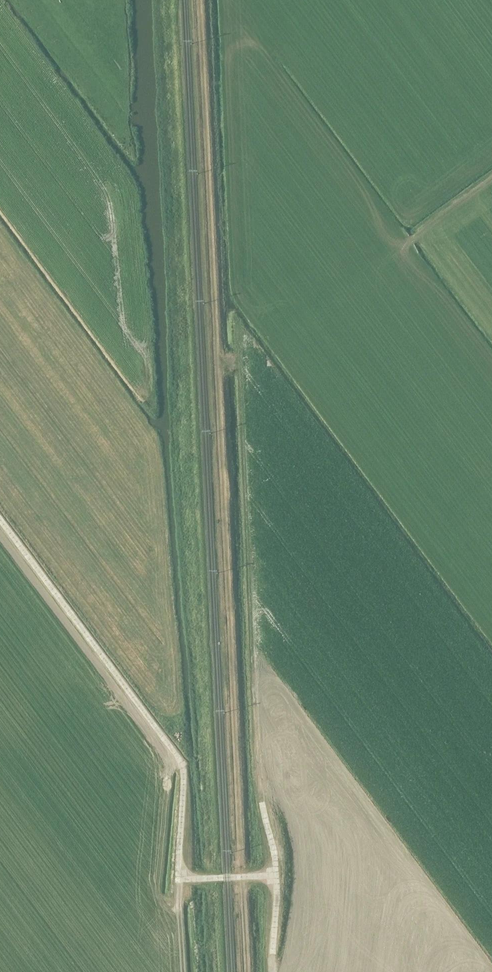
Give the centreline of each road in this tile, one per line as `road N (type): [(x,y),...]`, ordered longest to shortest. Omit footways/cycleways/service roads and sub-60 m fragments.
road 1 (track): [(246,971),(215,364),(242,363),(257,641)]
road 2 (track): [(215,364),(197,0)]
road 3 (track): [(276,875),(260,803),(257,641)]
road 4 (track): [(136,701),(0,518)]
road 5 (track): [(136,701),(183,768),(177,880)]

